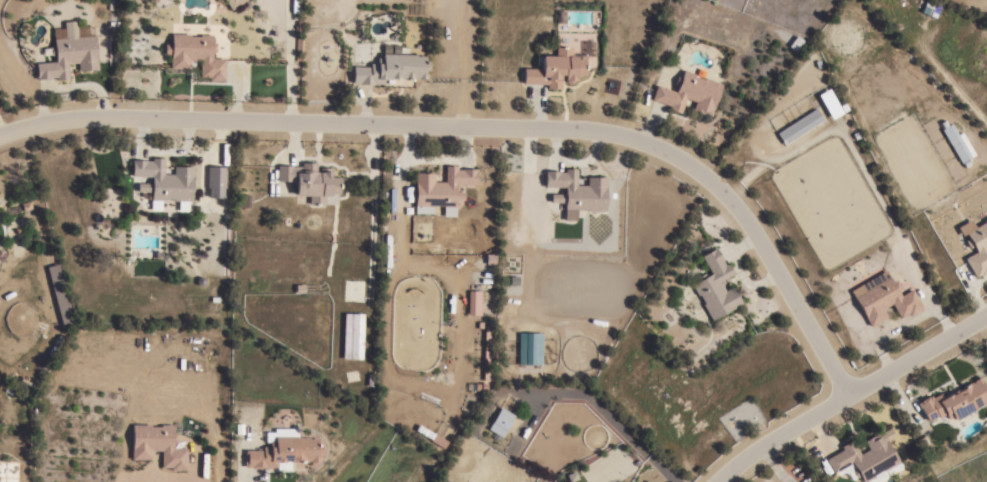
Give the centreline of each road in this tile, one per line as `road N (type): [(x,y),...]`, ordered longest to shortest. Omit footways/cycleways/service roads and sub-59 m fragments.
road 1 (residential): [(850,393),(733,203),(688,163),(608,128),(120,121),(43,124),(0,136)]
road 2 (residential): [(720,481),(850,393),(986,319)]

